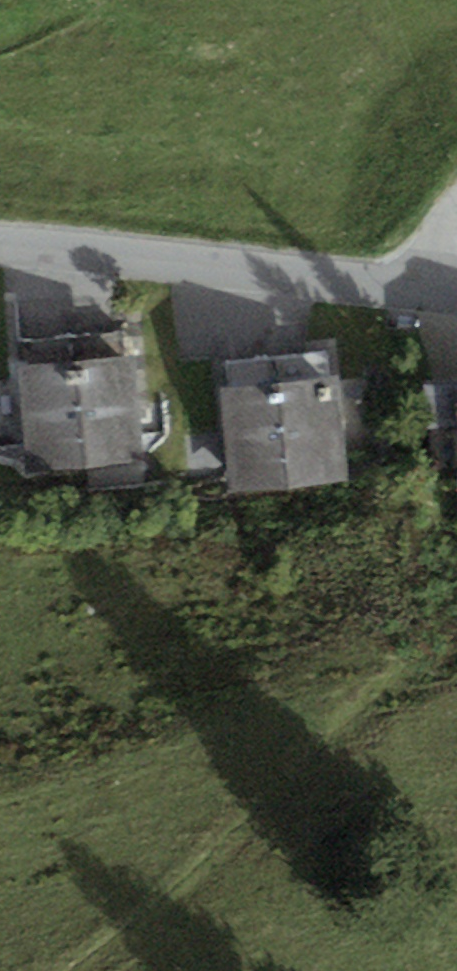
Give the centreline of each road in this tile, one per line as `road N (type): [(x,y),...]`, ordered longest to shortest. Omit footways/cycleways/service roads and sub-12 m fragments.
road 1 (residential): [(0,245),(410,281)]

